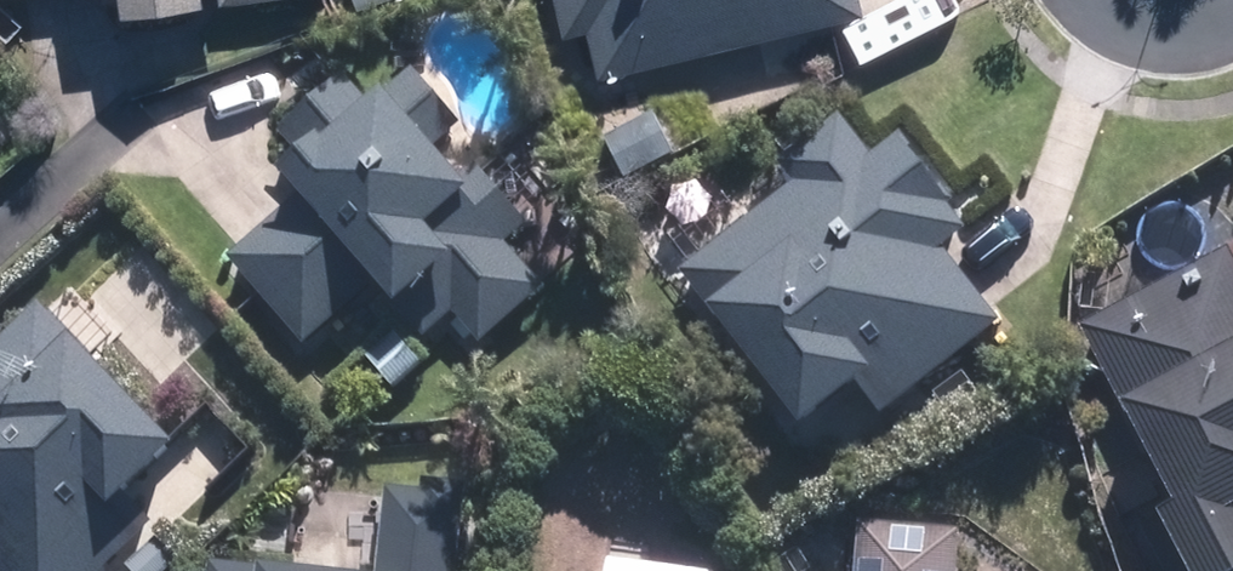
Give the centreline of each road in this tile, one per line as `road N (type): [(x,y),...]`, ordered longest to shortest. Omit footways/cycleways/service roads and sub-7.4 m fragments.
road 1 (residential): [(1232,8),(1180,23),(1112,0)]

